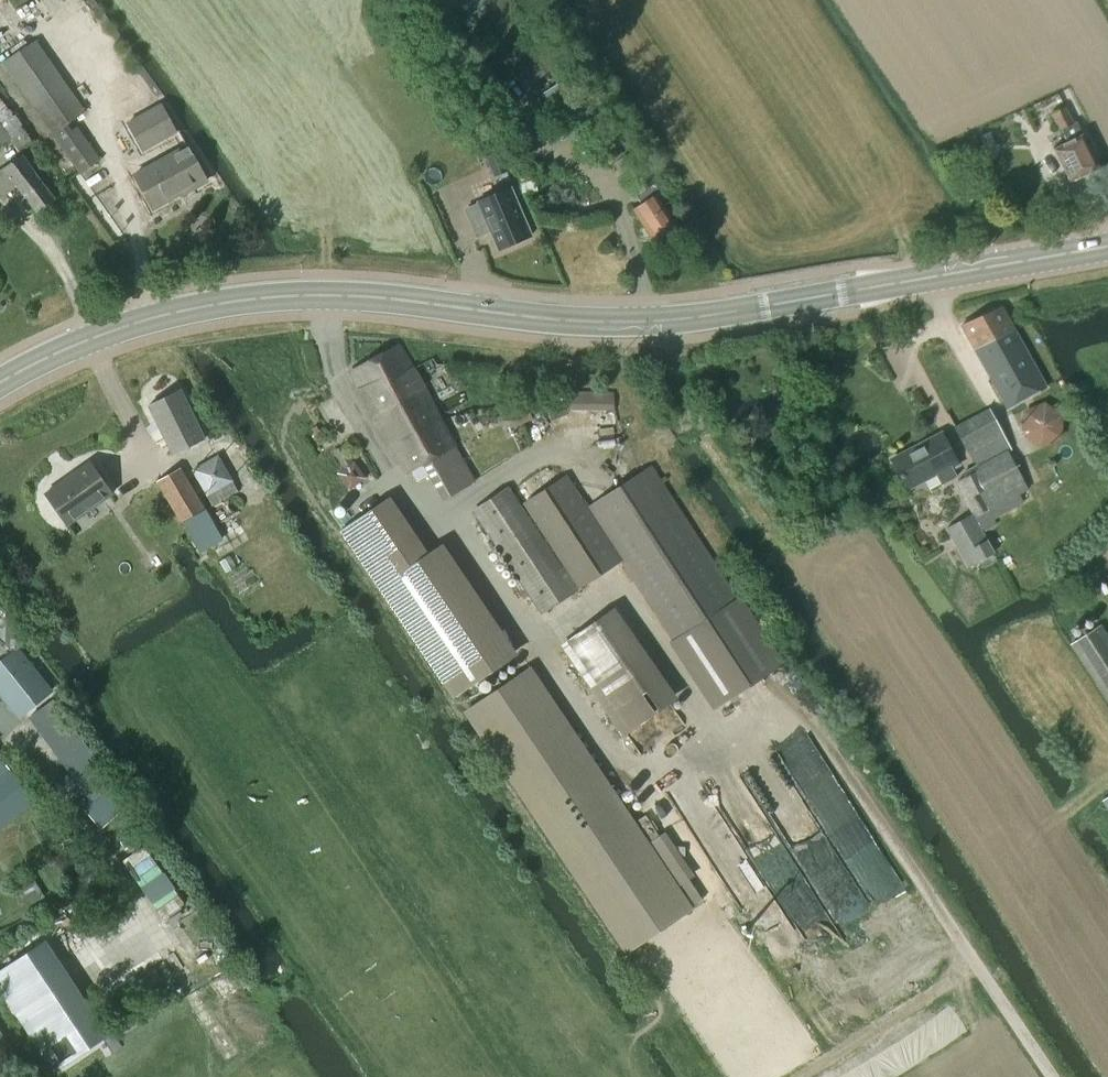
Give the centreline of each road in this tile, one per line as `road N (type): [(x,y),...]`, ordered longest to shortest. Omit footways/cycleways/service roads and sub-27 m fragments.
road 1 (primary): [(0,383),(89,339),(249,298),(372,296),(627,322),(690,318),(1107,246)]
road 2 (track): [(607,751),(651,769),(690,759),(792,704),(1051,1076)]

